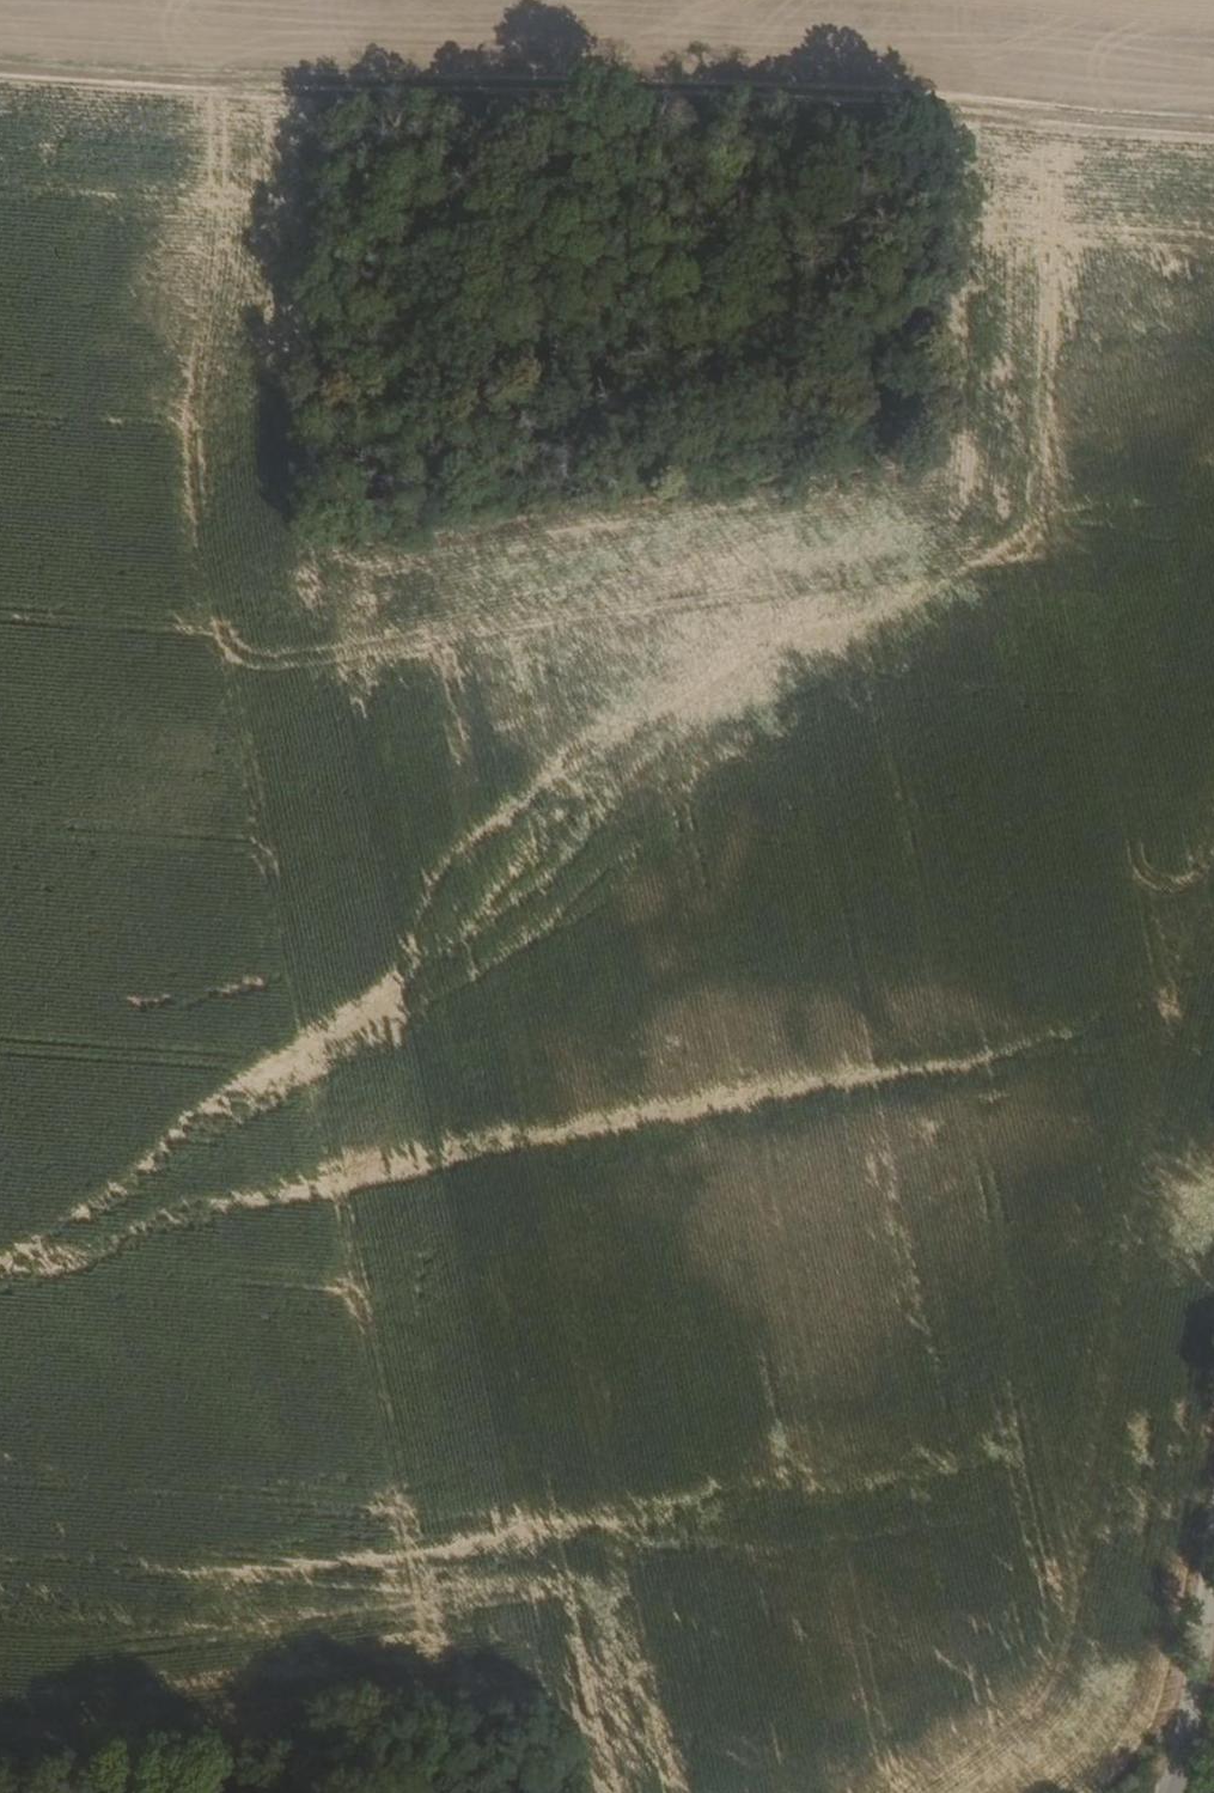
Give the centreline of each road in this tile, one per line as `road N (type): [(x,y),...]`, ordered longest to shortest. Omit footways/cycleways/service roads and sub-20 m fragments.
road 1 (track): [(0,63),(1213,131)]
road 2 (unclassified): [(1172,1792),(1213,1546)]

